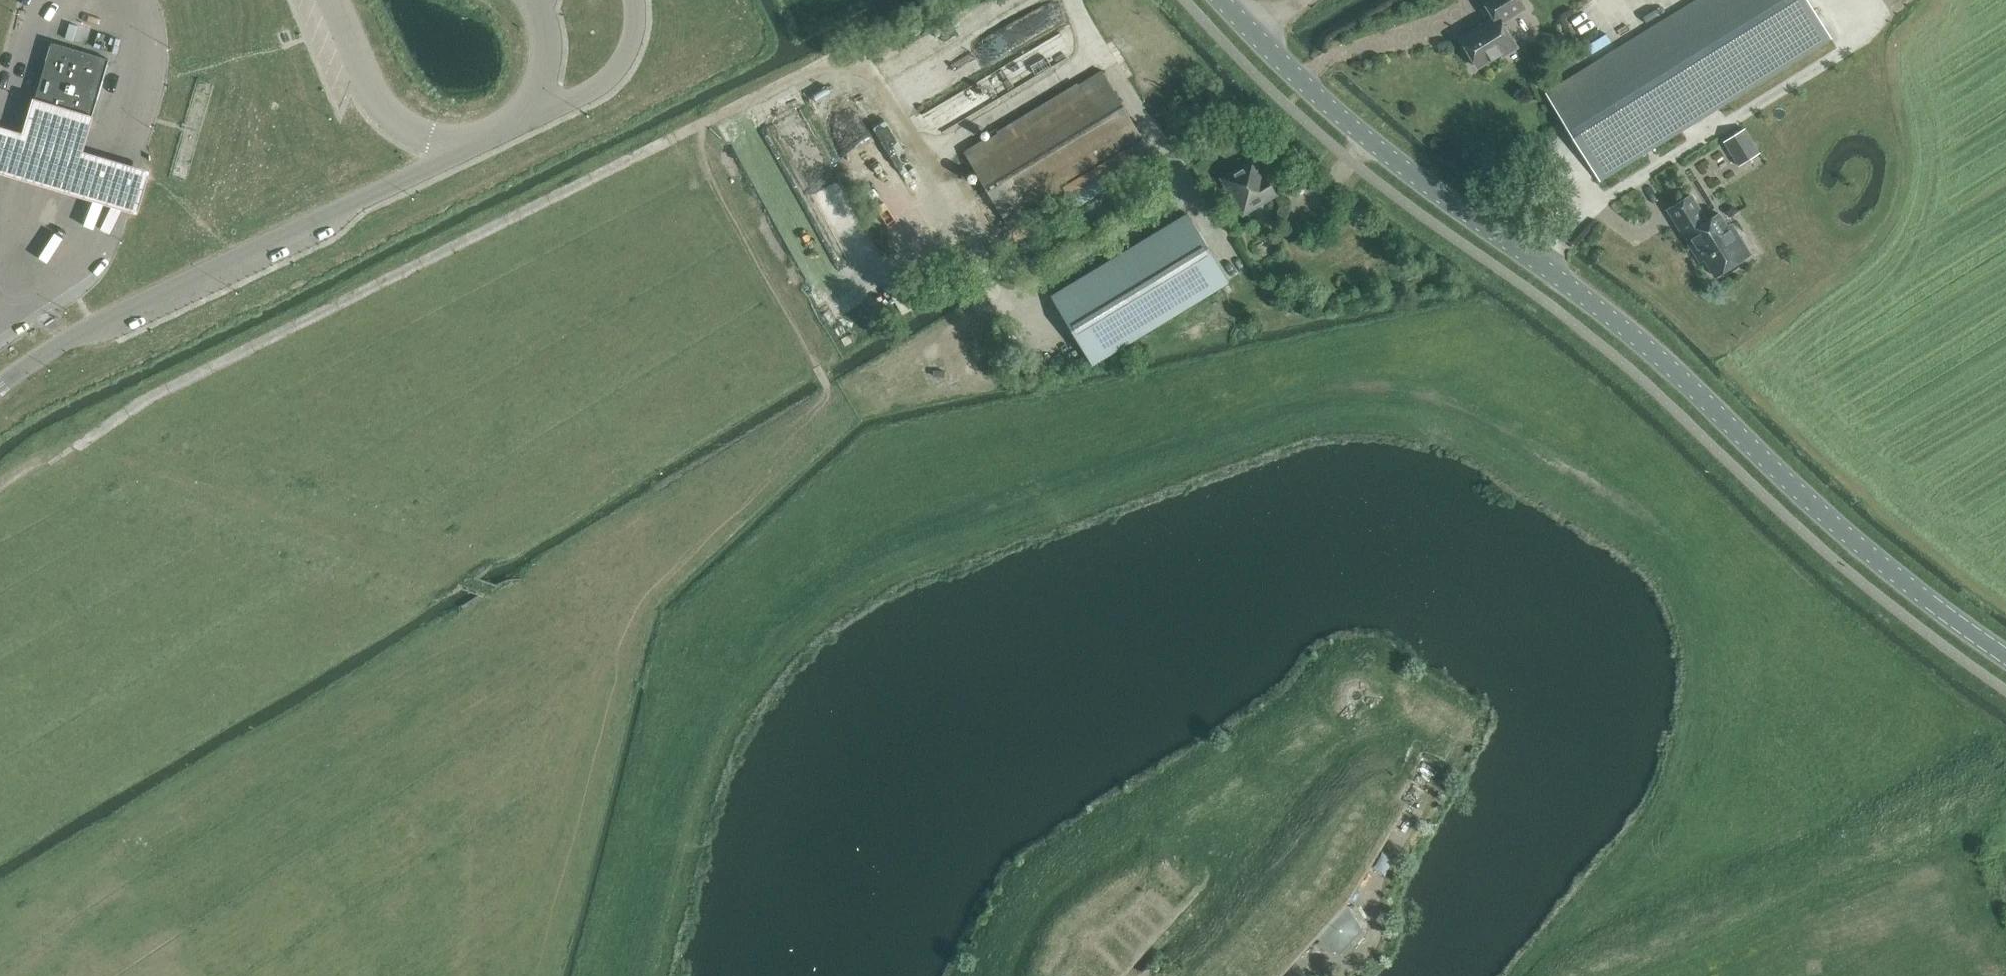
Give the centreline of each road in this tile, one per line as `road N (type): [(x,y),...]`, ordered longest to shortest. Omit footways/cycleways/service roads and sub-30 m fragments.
road 1 (track): [(1073,0),(1092,57),(938,151),(916,146),(867,70),(826,62),(138,405),(0,488)]
road 2 (tertiary): [(2005,657),(1840,530),(1622,326),(1327,103),(1222,0)]

